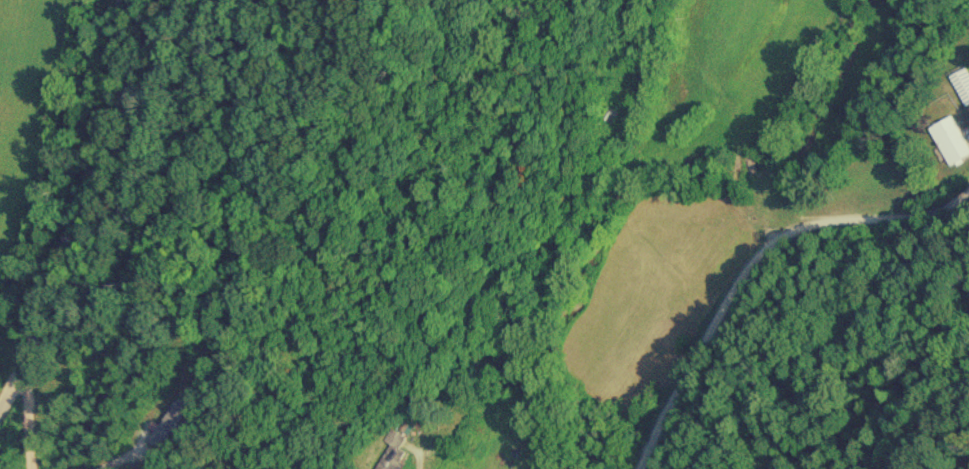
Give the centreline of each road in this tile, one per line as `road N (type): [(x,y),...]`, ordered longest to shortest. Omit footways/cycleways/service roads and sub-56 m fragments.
road 1 (residential): [(625,468),(703,302),(771,212),(820,194),(923,181),(968,154)]
road 2 (residential): [(0,411),(84,220),(125,76),(129,0)]

